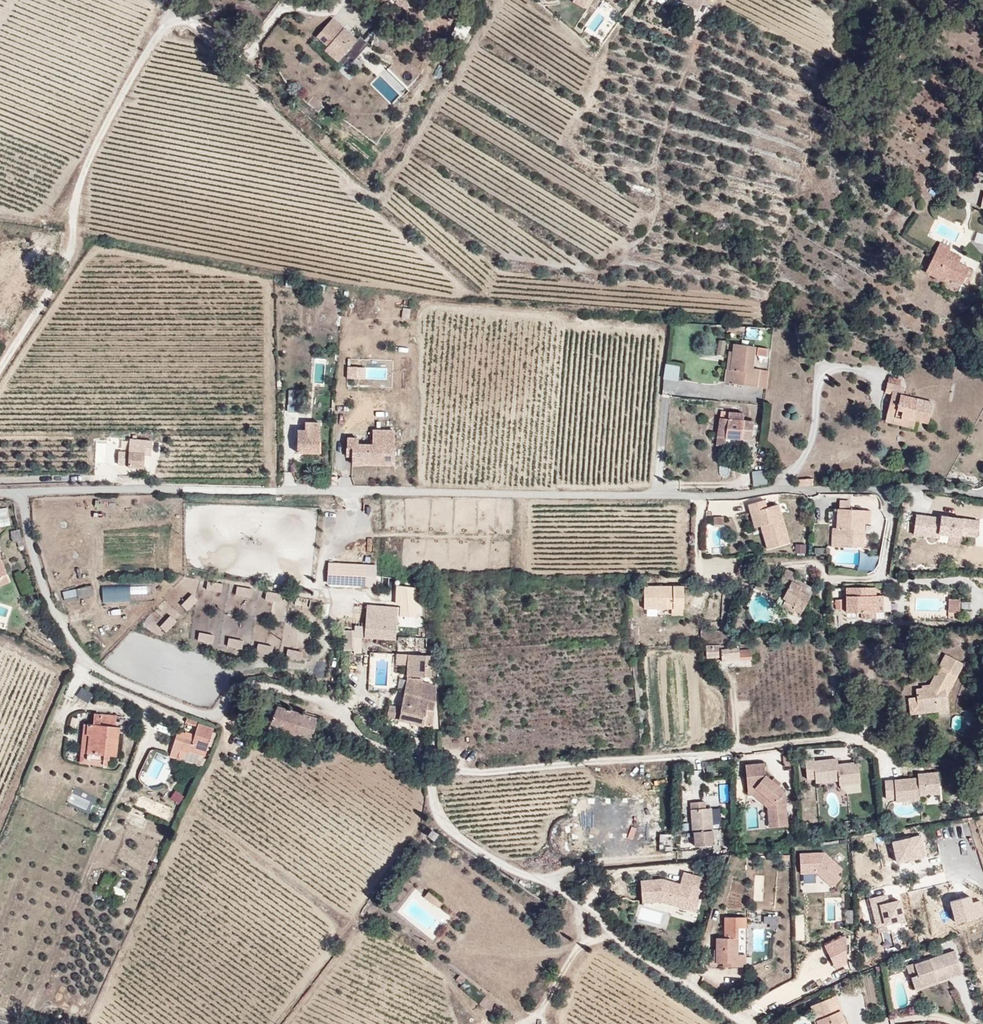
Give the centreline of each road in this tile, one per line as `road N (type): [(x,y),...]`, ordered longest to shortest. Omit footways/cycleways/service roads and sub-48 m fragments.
road 1 (unclassified): [(21,492),(701,496),(923,487),(982,495)]
road 2 (track): [(0,367),(73,257),(74,203),(95,147),(169,25),(188,21),(231,50)]
road 3 (unclassified): [(21,492),(52,608),(98,670),(206,715),(253,686),(330,704)]
road 4 (track): [(0,1009),(32,1009),(114,804)]

